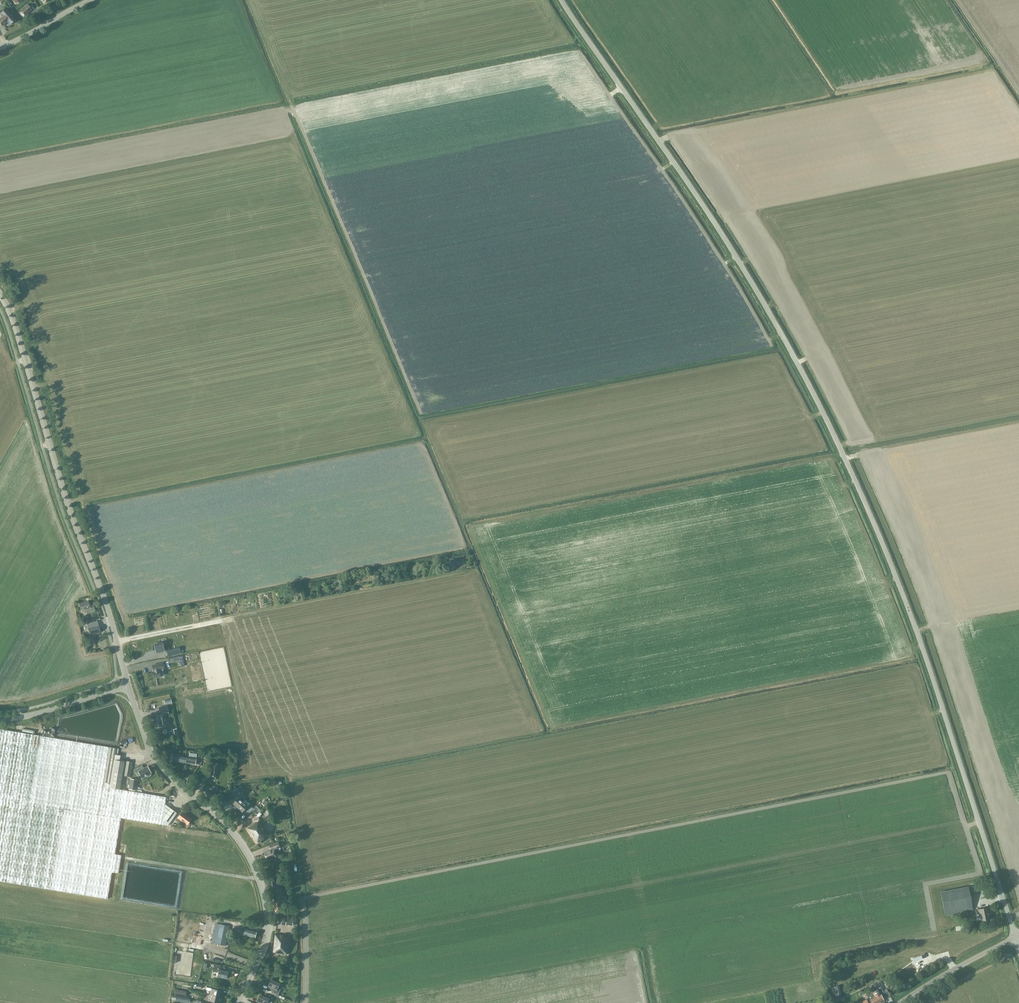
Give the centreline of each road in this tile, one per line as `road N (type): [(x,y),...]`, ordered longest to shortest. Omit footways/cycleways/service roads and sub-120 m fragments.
road 1 (unclassified): [(1015,937),(913,621),(839,441),(766,307),(651,130)]
road 2 (tertiary): [(128,686),(0,295)]
road 3 (tertiary): [(241,1002),(268,936),(259,878),(230,831),(156,764),(128,686)]
road 4 (track): [(475,568),(116,640)]
road 5 (unclassified): [(562,0),(651,130)]
road 6 (tertiary): [(0,719),(128,686)]
road 7 (tertiary): [(905,1002),(1015,937)]

